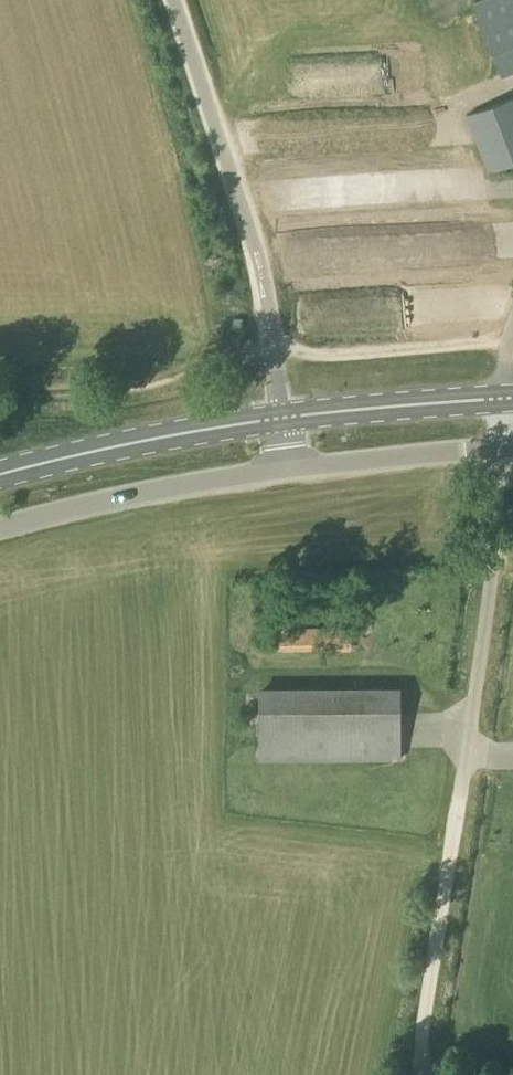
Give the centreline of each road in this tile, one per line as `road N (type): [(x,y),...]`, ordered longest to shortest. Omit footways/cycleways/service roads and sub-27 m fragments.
road 1 (unclassified): [(281,419),(262,270),(179,0)]
road 2 (track): [(413,1074),(464,758)]
road 3 (unclassified): [(464,758),(503,448)]
road 4 (unclassified): [(286,467),(0,529)]
road 5 (primary): [(0,475),(281,419)]
road 6 (track): [(275,359),(201,365),(149,383),(81,392),(0,391)]
road 7 (primary): [(281,419),(503,399)]
road 8 (unclassified): [(503,448),(286,467)]

